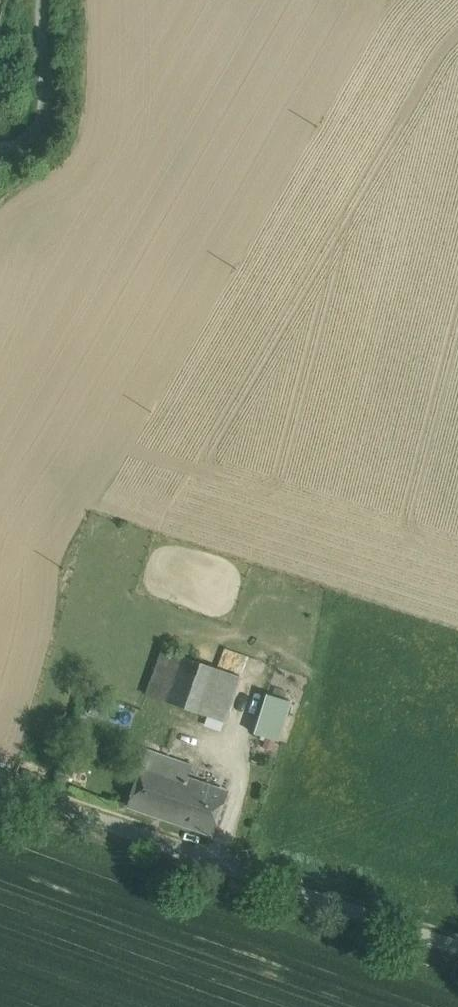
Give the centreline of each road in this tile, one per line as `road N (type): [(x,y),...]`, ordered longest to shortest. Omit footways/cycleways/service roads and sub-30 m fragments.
road 1 (unclassified): [(0,785),(457,945)]
road 2 (unclassified): [(0,148),(40,126),(39,0)]

